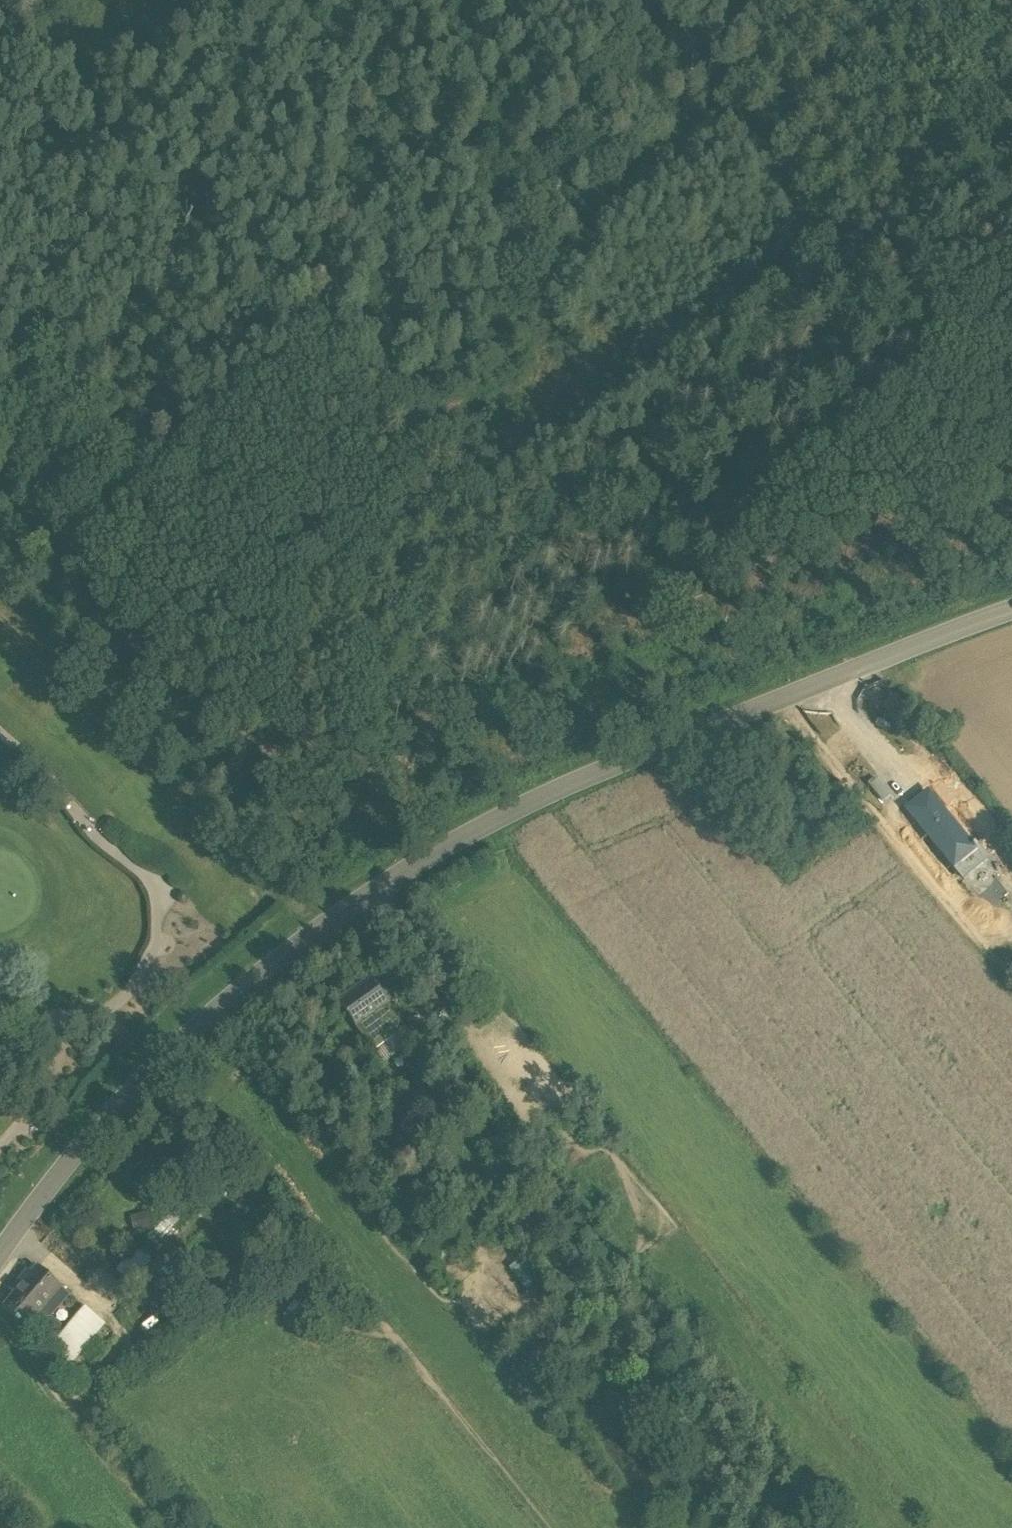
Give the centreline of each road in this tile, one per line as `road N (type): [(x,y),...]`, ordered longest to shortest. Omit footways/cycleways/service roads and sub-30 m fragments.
road 1 (secondary): [(1011,612),(501,815),(382,887),(173,1049),(64,1164),(0,1254)]
road 2 (track): [(320,930),(0,601)]
road 3 (track): [(864,240),(652,0)]
road 4 (track): [(0,1317),(176,1527)]
road 5 (track): [(150,155),(0,2)]

